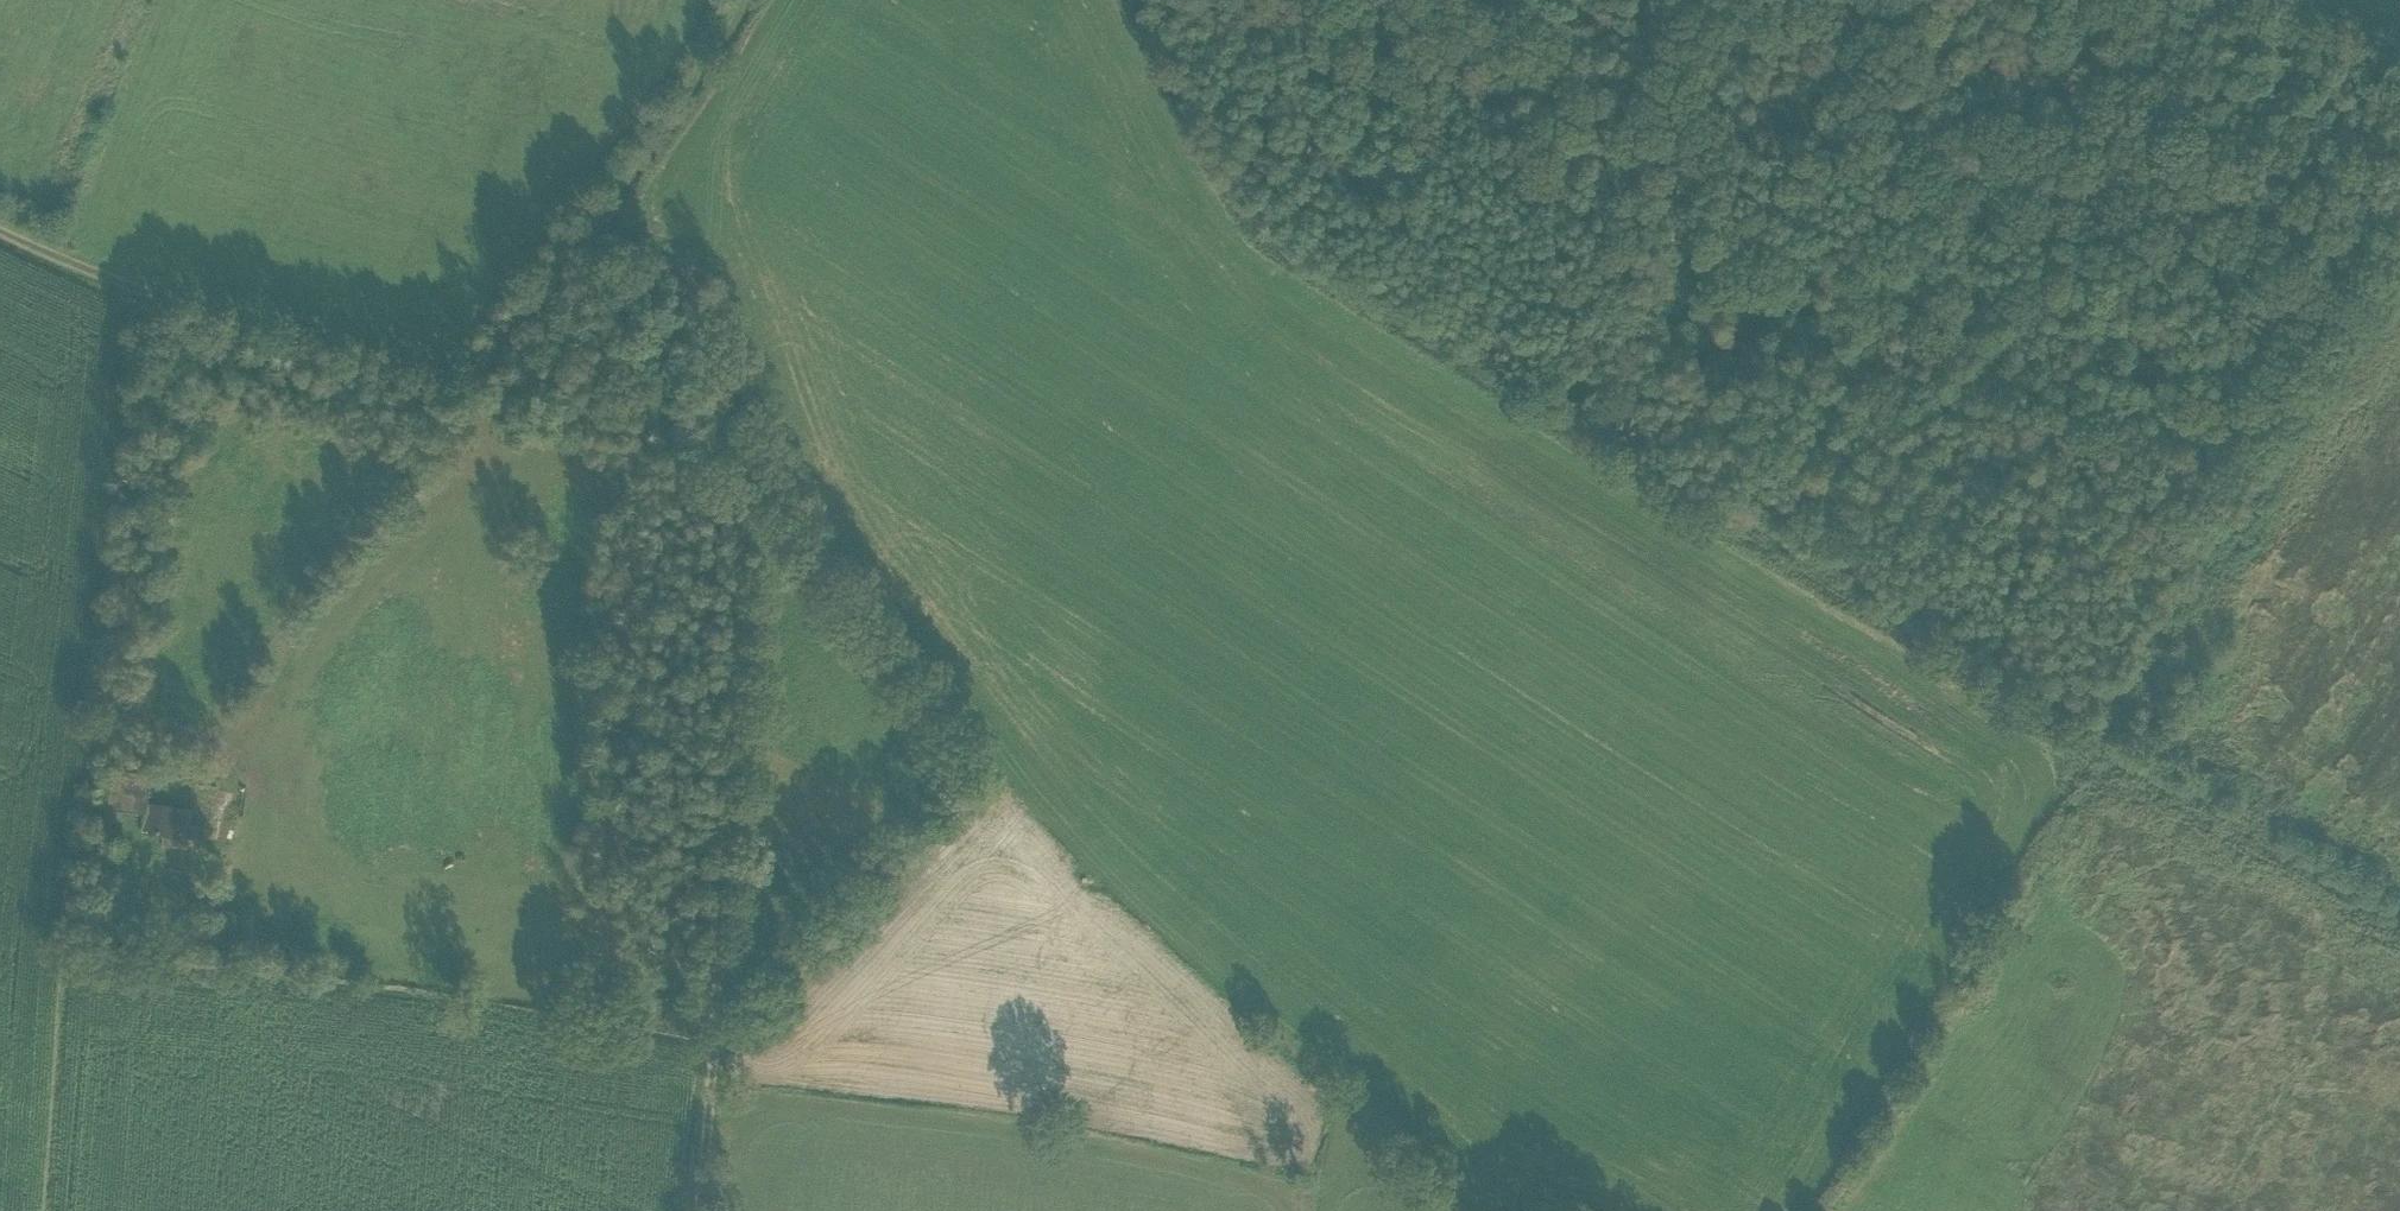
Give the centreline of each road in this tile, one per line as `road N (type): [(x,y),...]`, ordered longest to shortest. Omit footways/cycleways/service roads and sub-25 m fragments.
road 1 (track): [(584,241),(651,256),(689,281),(749,498),(700,1210)]

